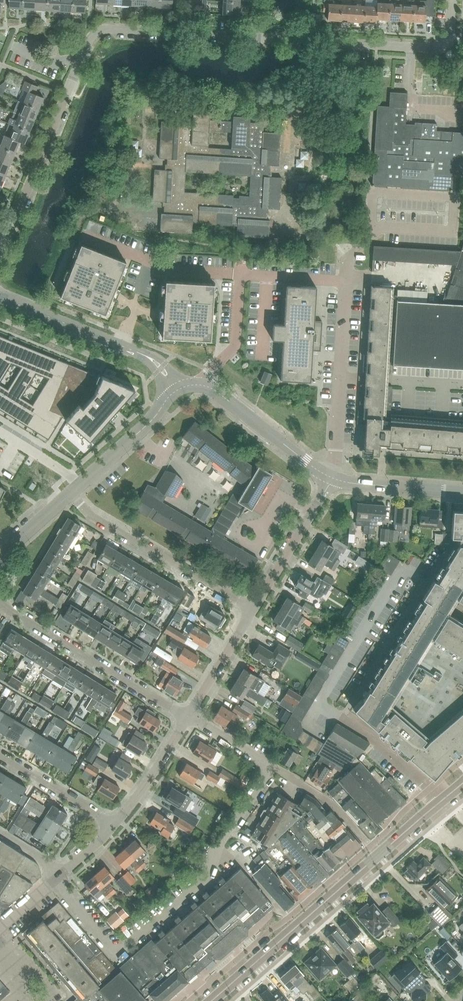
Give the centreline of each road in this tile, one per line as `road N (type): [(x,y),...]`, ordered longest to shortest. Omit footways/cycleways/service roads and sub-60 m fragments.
road 1 (residential): [(451,48),(108,28),(92,38),(69,97)]
road 2 (residential): [(459,492),(454,544),(353,701)]
road 3 (residential): [(134,940),(208,876),(223,834),(271,768)]
road 4 (residential): [(188,718),(0,600)]
road 5 (tertiary): [(208,1000),(375,855)]
road 6 (residential): [(256,607),(90,517),(70,496)]
road 7 (residential): [(177,394),(160,367),(0,298)]
road 8 (residential): [(245,276),(168,268),(84,232)]
road 9 (residential): [(331,474),(196,386)]
road 10 (residential): [(256,607),(326,497),(331,474)]
road 11 (residential): [(10,234),(69,97)]
road 12 (residential): [(70,496),(177,394)]
road 13 (residential): [(375,855),(326,800),(271,768)]
road 14 (residential): [(114,824),(0,755)]
road 15 (residential): [(188,718),(256,607)]
road 16 (residential): [(114,824),(188,718)]
road 17 (residential): [(245,276),(236,347),(196,386)]
road 18 (residential): [(462,384),(337,377)]

